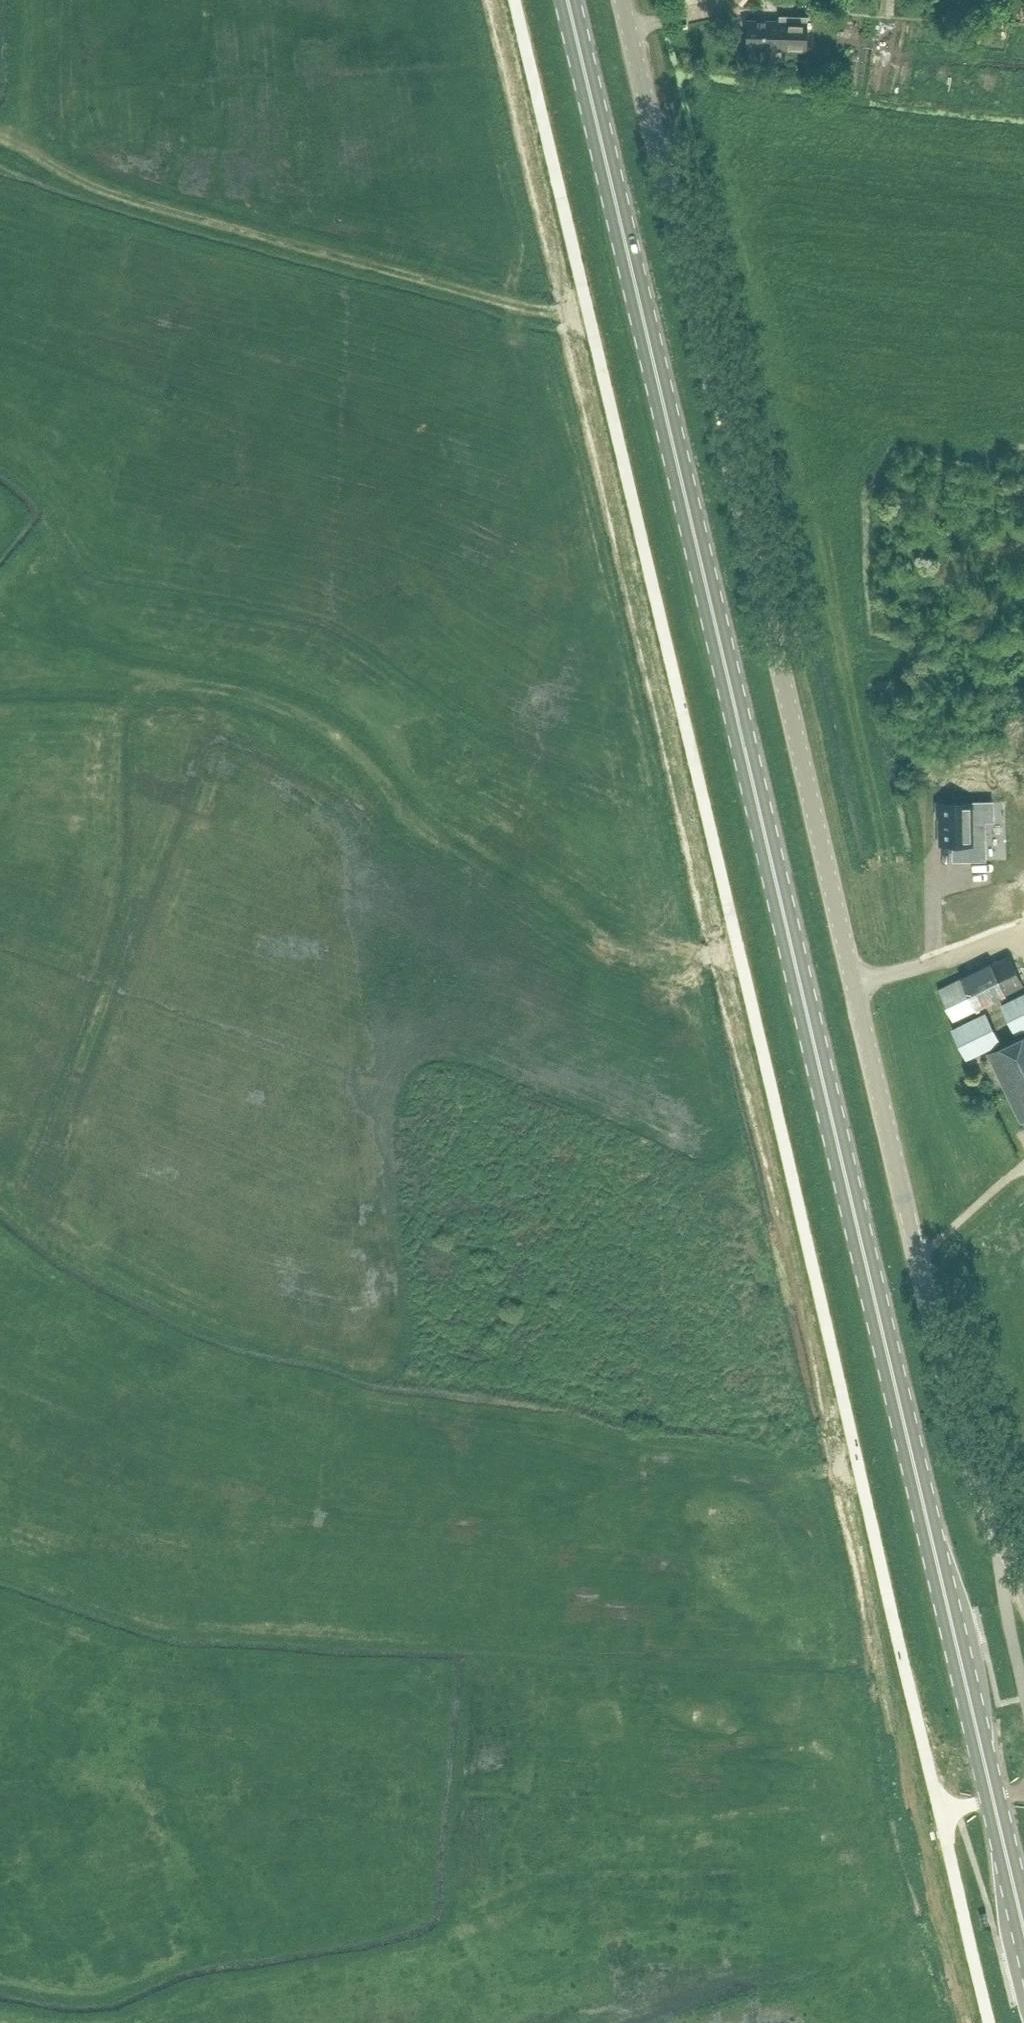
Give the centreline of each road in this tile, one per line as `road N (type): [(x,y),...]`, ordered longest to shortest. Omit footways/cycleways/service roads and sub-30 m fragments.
road 1 (primary): [(993,1798),(567,0)]
road 2 (unclassified): [(1001,1539),(963,1442),(621,0)]
road 3 (track): [(589,315),(533,307),(110,192),(0,140)]
road 4 (unclassified): [(1023,1692),(1001,1539)]
road 5 (primary): [(1023,1930),(993,1798)]

